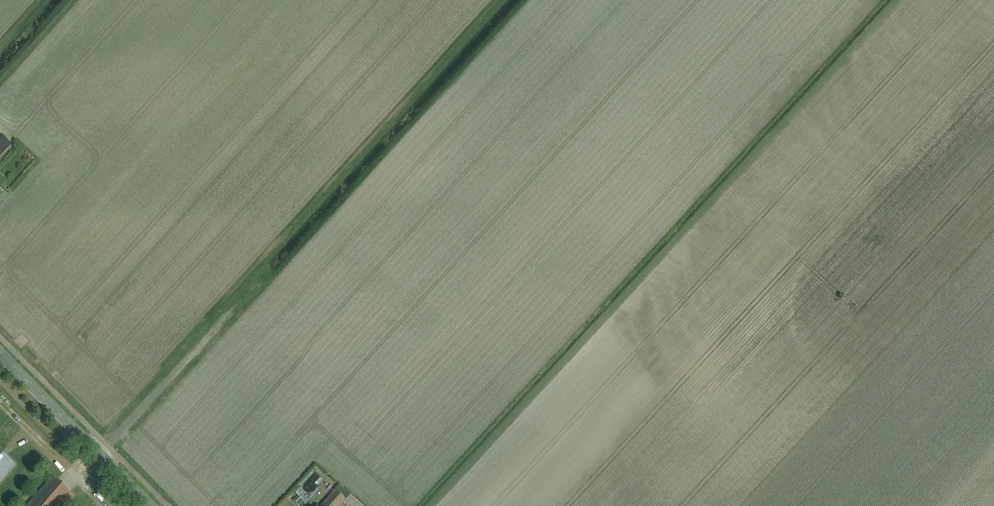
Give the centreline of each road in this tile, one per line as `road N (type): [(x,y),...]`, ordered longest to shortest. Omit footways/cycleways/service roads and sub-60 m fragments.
road 1 (tertiary): [(150,505),(0,354)]

